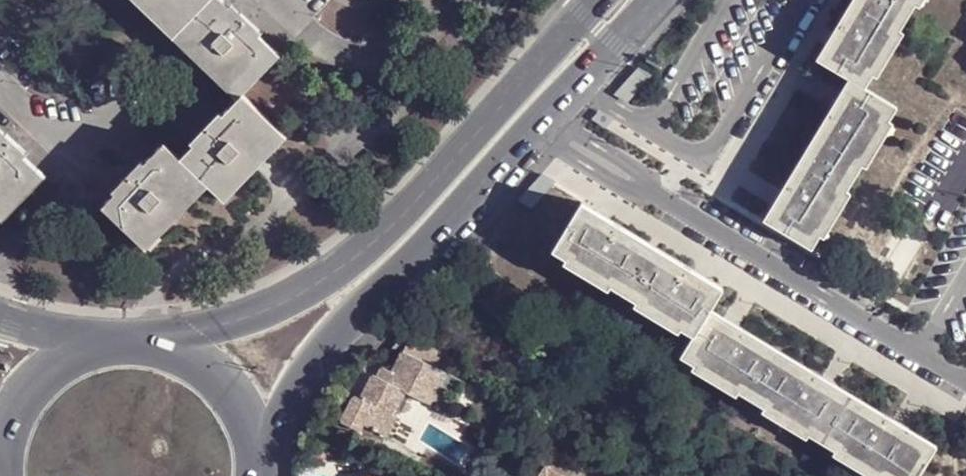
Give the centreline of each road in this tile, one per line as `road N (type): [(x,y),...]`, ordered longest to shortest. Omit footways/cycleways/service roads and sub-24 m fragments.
road 1 (tertiary): [(253,455),(309,369),(654,0)]
road 2 (tertiary): [(598,0),(389,229),(334,274),(270,309),(147,346)]
road 3 (tertiary): [(103,347),(64,362),(31,389),(10,425),(1,466)]
road 4 (tertiary): [(253,455),(241,416),(218,383),(185,359),(147,346)]

